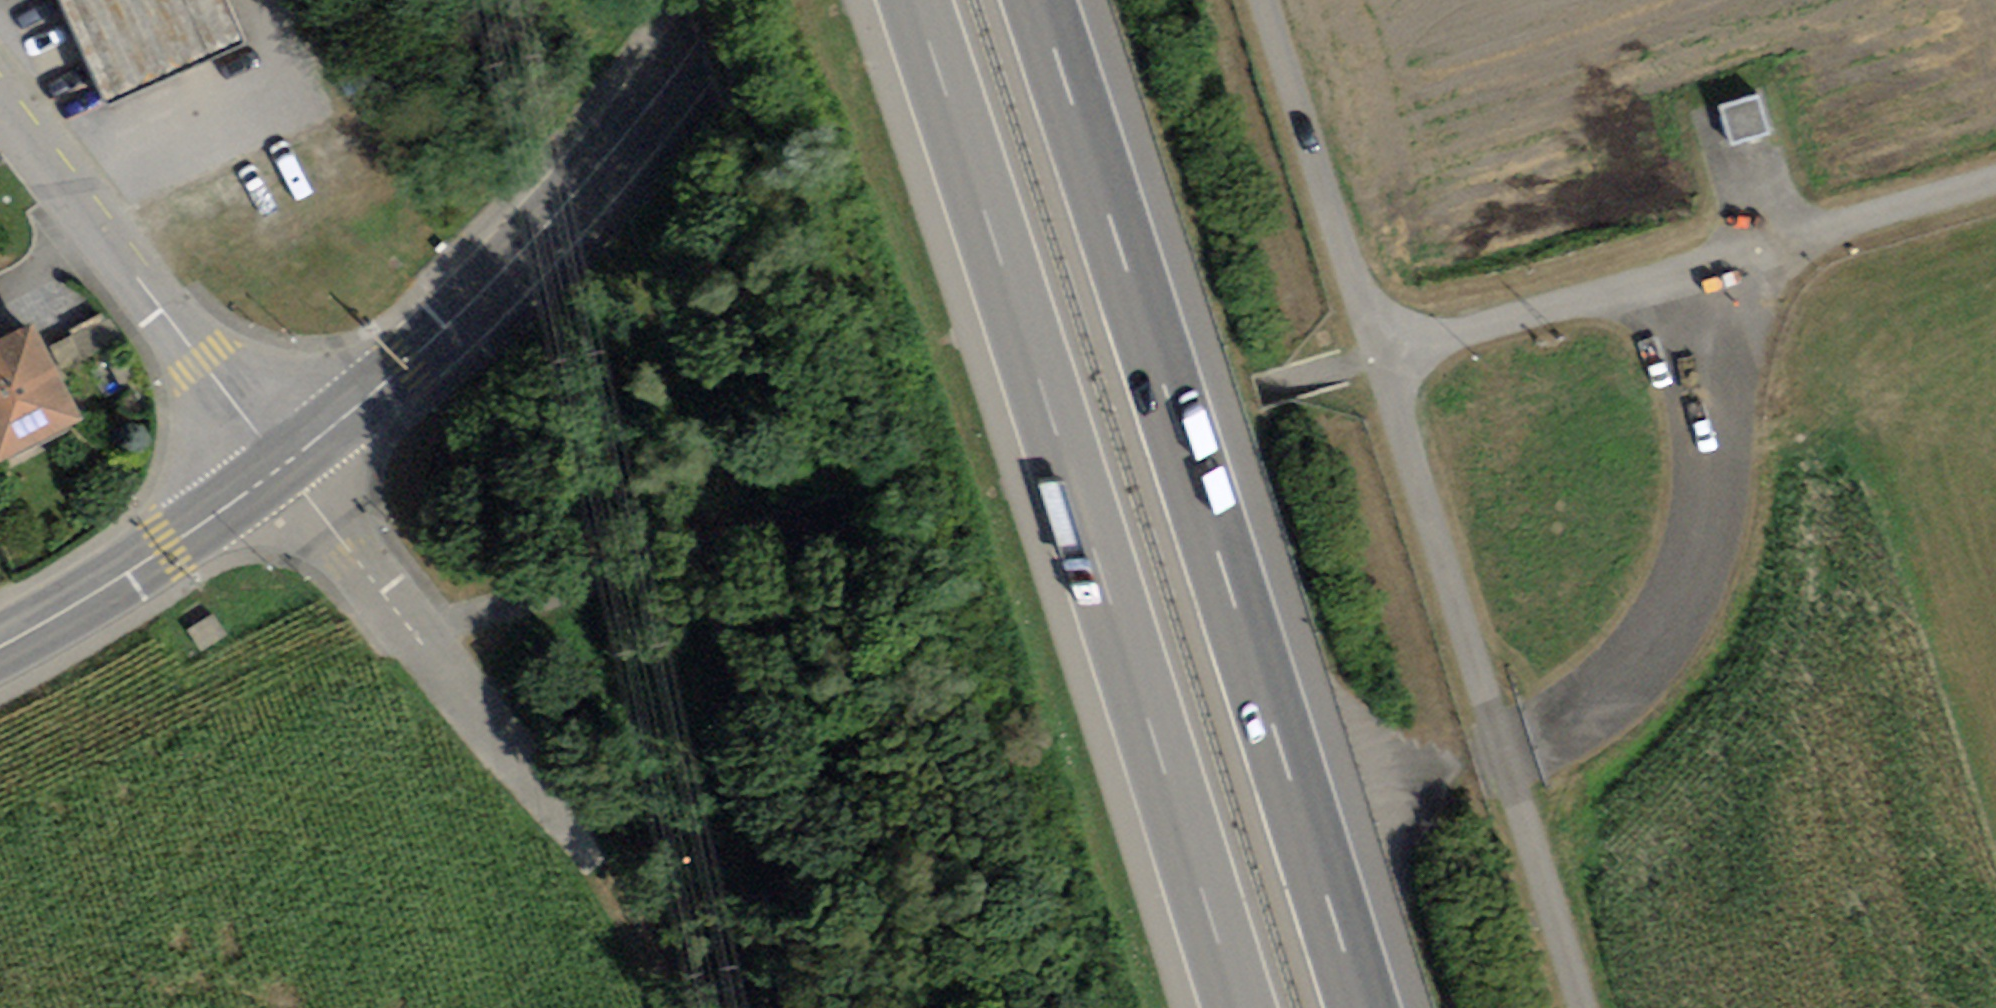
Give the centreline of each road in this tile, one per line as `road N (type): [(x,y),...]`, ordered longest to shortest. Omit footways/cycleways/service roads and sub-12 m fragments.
road 1 (track): [(398,637),(1995,179)]
road 2 (motorway): [(1357,1007),(1036,0)]
road 3 (motorway): [(911,0),(1232,1007)]
road 4 (track): [(1576,1007),(1507,758),(1373,359),(1266,0)]
road 5 (track): [(642,1007),(622,937),(276,472)]
road 6 (tertiary): [(713,0),(681,53),(562,200),(404,370),(276,472)]
road 7 (track): [(1683,269),(1713,384),(1719,457),(1710,525),(1684,602),(1638,673),(1578,729),(1507,758)]
road 8 (residential): [(276,472),(0,98)]
road 9 (tertiary): [(276,472),(164,552),(0,643)]

